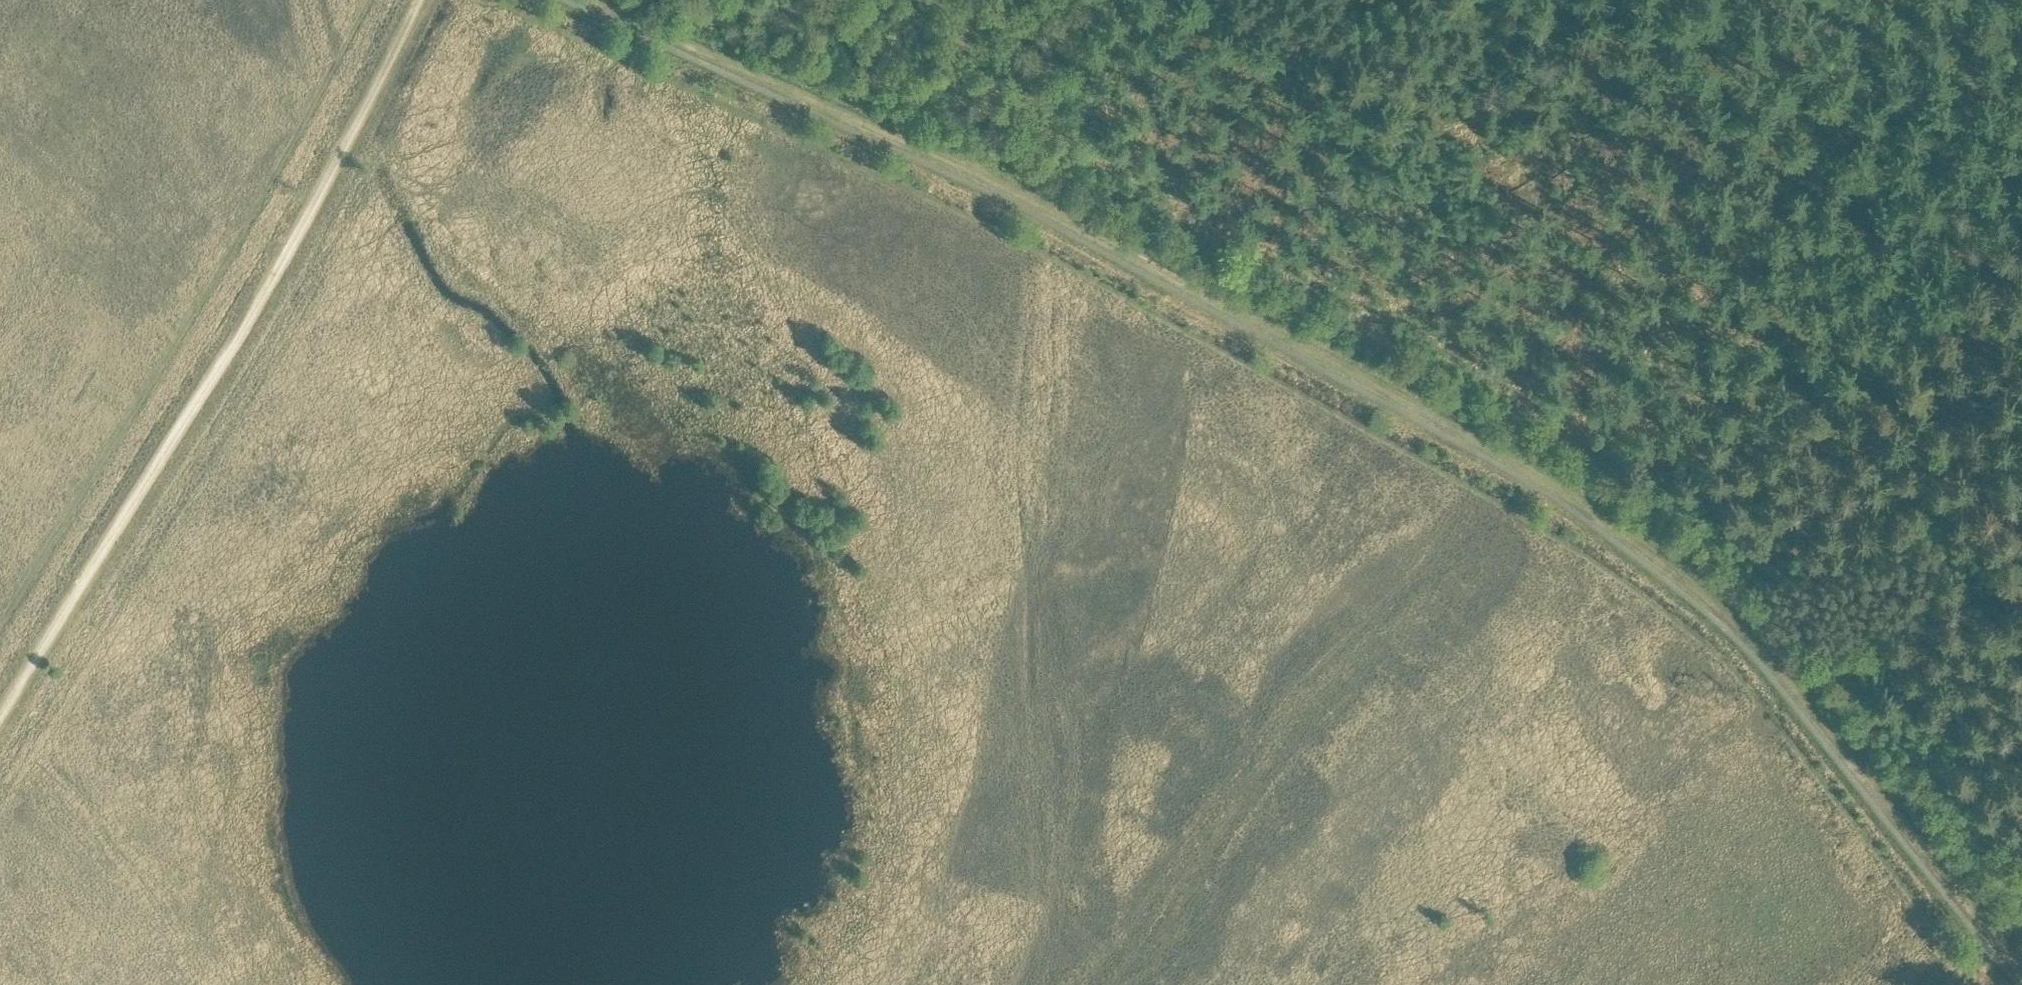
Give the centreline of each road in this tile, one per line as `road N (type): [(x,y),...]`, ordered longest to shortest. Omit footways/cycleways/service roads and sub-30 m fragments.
road 1 (track): [(1994,944),(1756,645),(1694,587),(1567,494),(990,182),(592,0)]
road 2 (track): [(0,715),(282,270),(421,0)]

